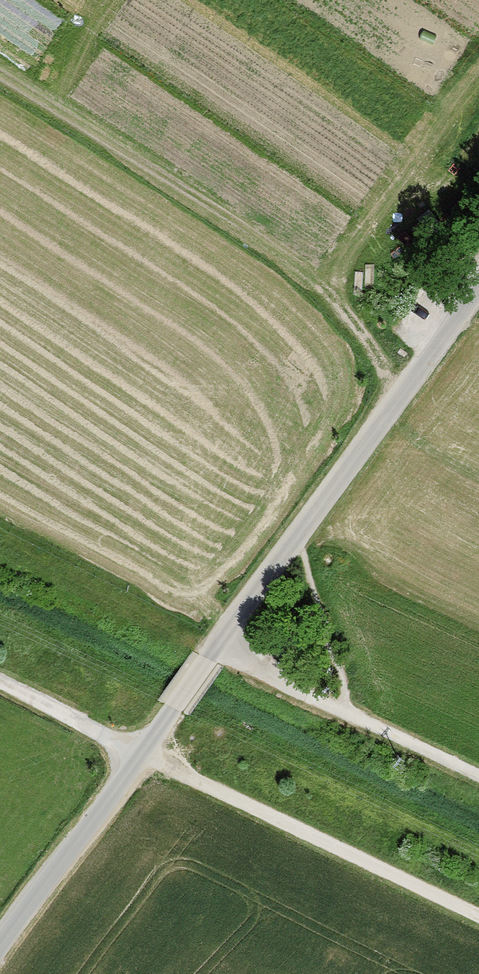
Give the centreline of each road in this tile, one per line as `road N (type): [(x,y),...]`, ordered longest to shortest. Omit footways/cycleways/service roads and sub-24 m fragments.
road 1 (unclassified): [(478,286),(0,941)]
road 2 (track): [(478,916),(0,681)]
road 3 (track): [(478,776),(84,590),(0,542)]
road 4 (track): [(0,74),(268,239),(375,325),(429,355)]

